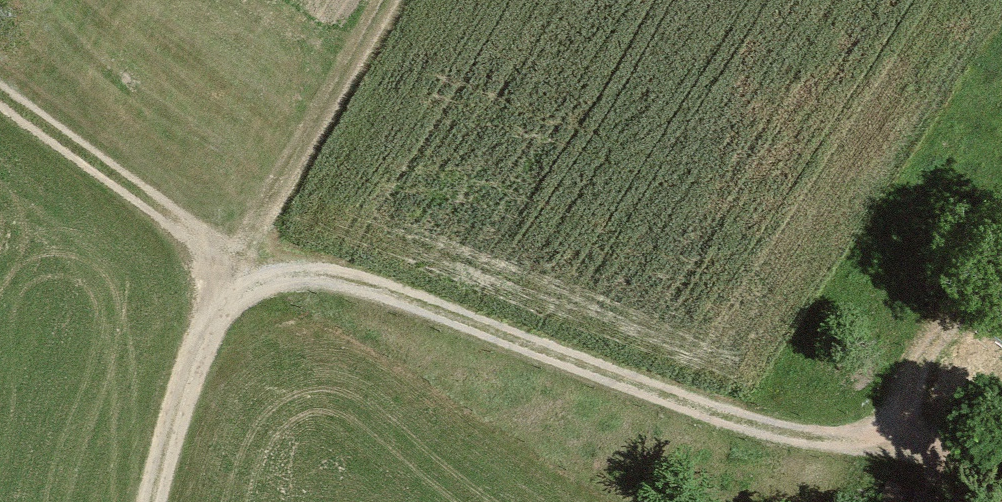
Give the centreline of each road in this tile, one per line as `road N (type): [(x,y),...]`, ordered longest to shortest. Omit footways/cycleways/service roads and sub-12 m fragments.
road 1 (track): [(148,501),(181,368),(250,291),(329,277),(810,440),(924,432)]
road 2 (track): [(403,0),(257,244),(189,235),(0,103)]
road 3 (track): [(901,433),(914,371),(953,320),(1001,289)]

